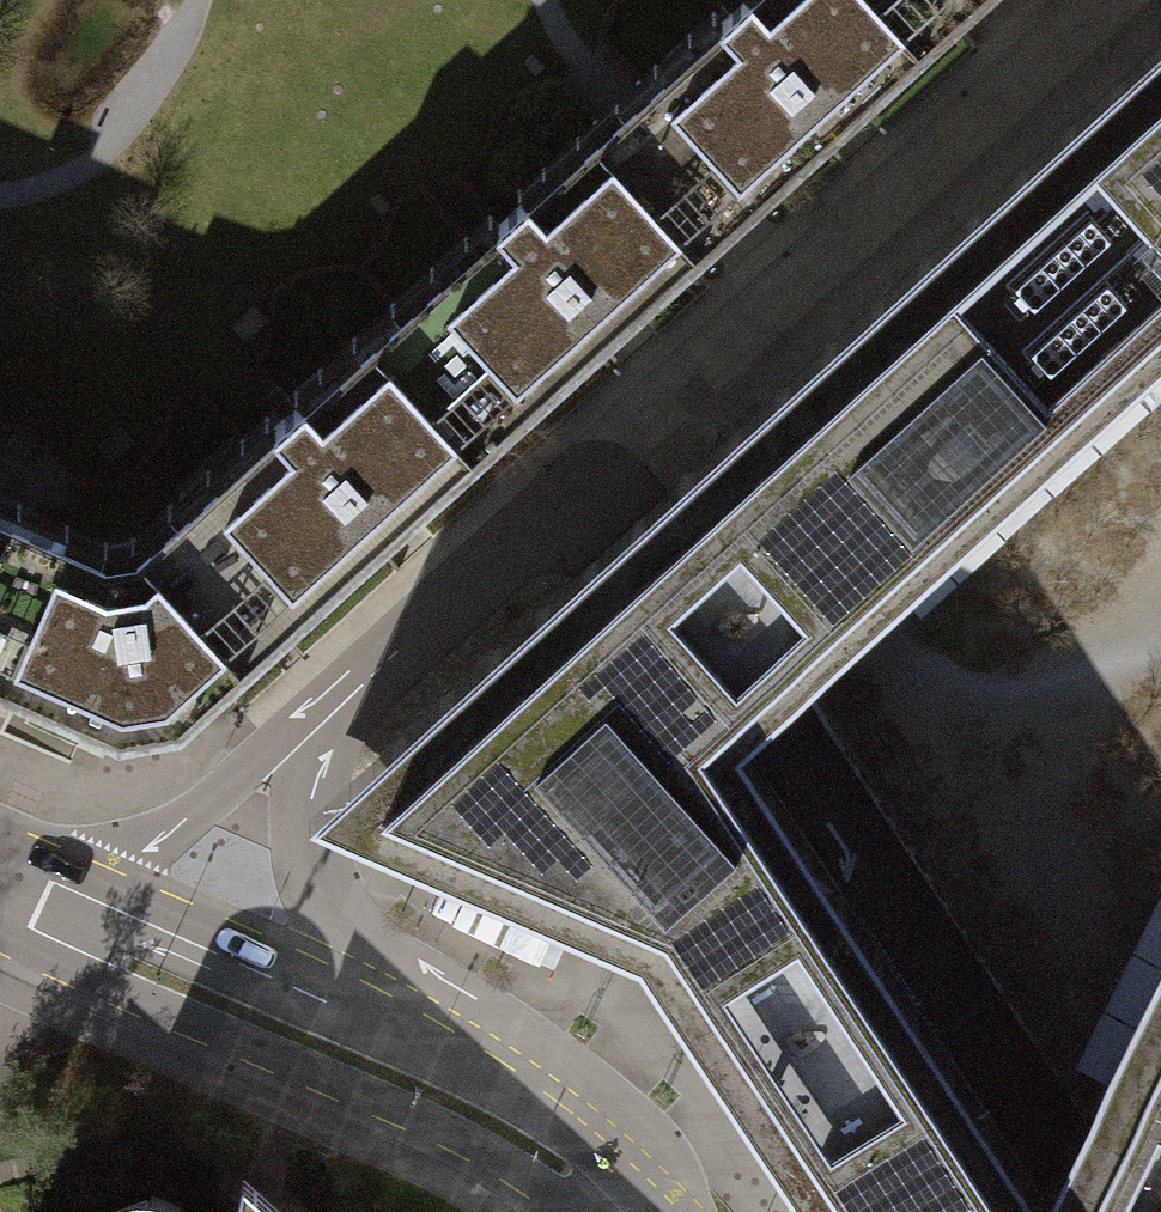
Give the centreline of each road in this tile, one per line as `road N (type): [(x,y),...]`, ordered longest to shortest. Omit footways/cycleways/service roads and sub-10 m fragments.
road 1 (residential): [(1096,0),(574,488)]
road 2 (tertiary): [(0,936),(487,1150),(594,1211)]
road 3 (tertiary): [(645,1211),(537,1114),(340,1004)]
road 4 (residential): [(347,691),(212,801),(74,878)]
road 5 (residential): [(340,1004),(307,801),(347,691)]
road 6 (residential): [(347,691),(574,488)]
road 7 (tertiary): [(340,1004),(74,878)]

